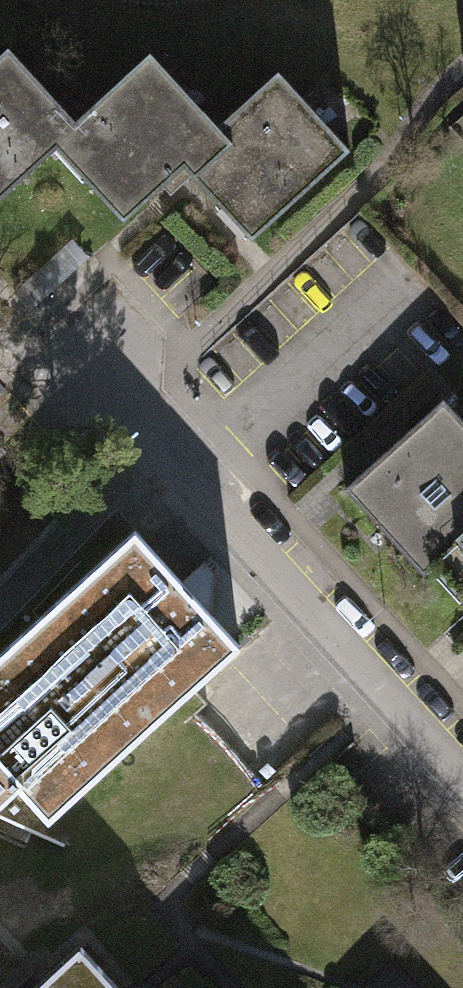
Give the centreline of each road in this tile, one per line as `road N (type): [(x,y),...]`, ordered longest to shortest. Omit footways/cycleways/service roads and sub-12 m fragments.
road 1 (residential): [(462,771),(71,343)]

